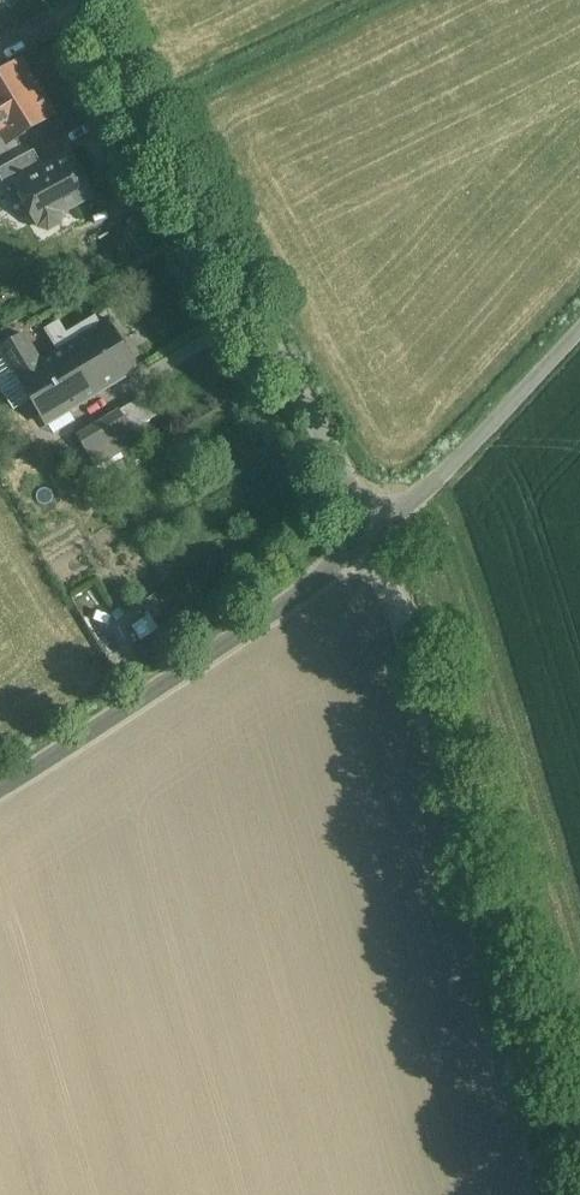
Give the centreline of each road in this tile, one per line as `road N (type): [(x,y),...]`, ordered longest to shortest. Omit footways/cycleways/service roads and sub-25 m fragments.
road 1 (track): [(576,1194),(373,536)]
road 2 (residential): [(72,0),(330,446),(373,536)]
road 3 (unclassified): [(0,790),(283,606),(373,536)]
road 4 (unclassified): [(373,536),(443,476),(579,330)]

